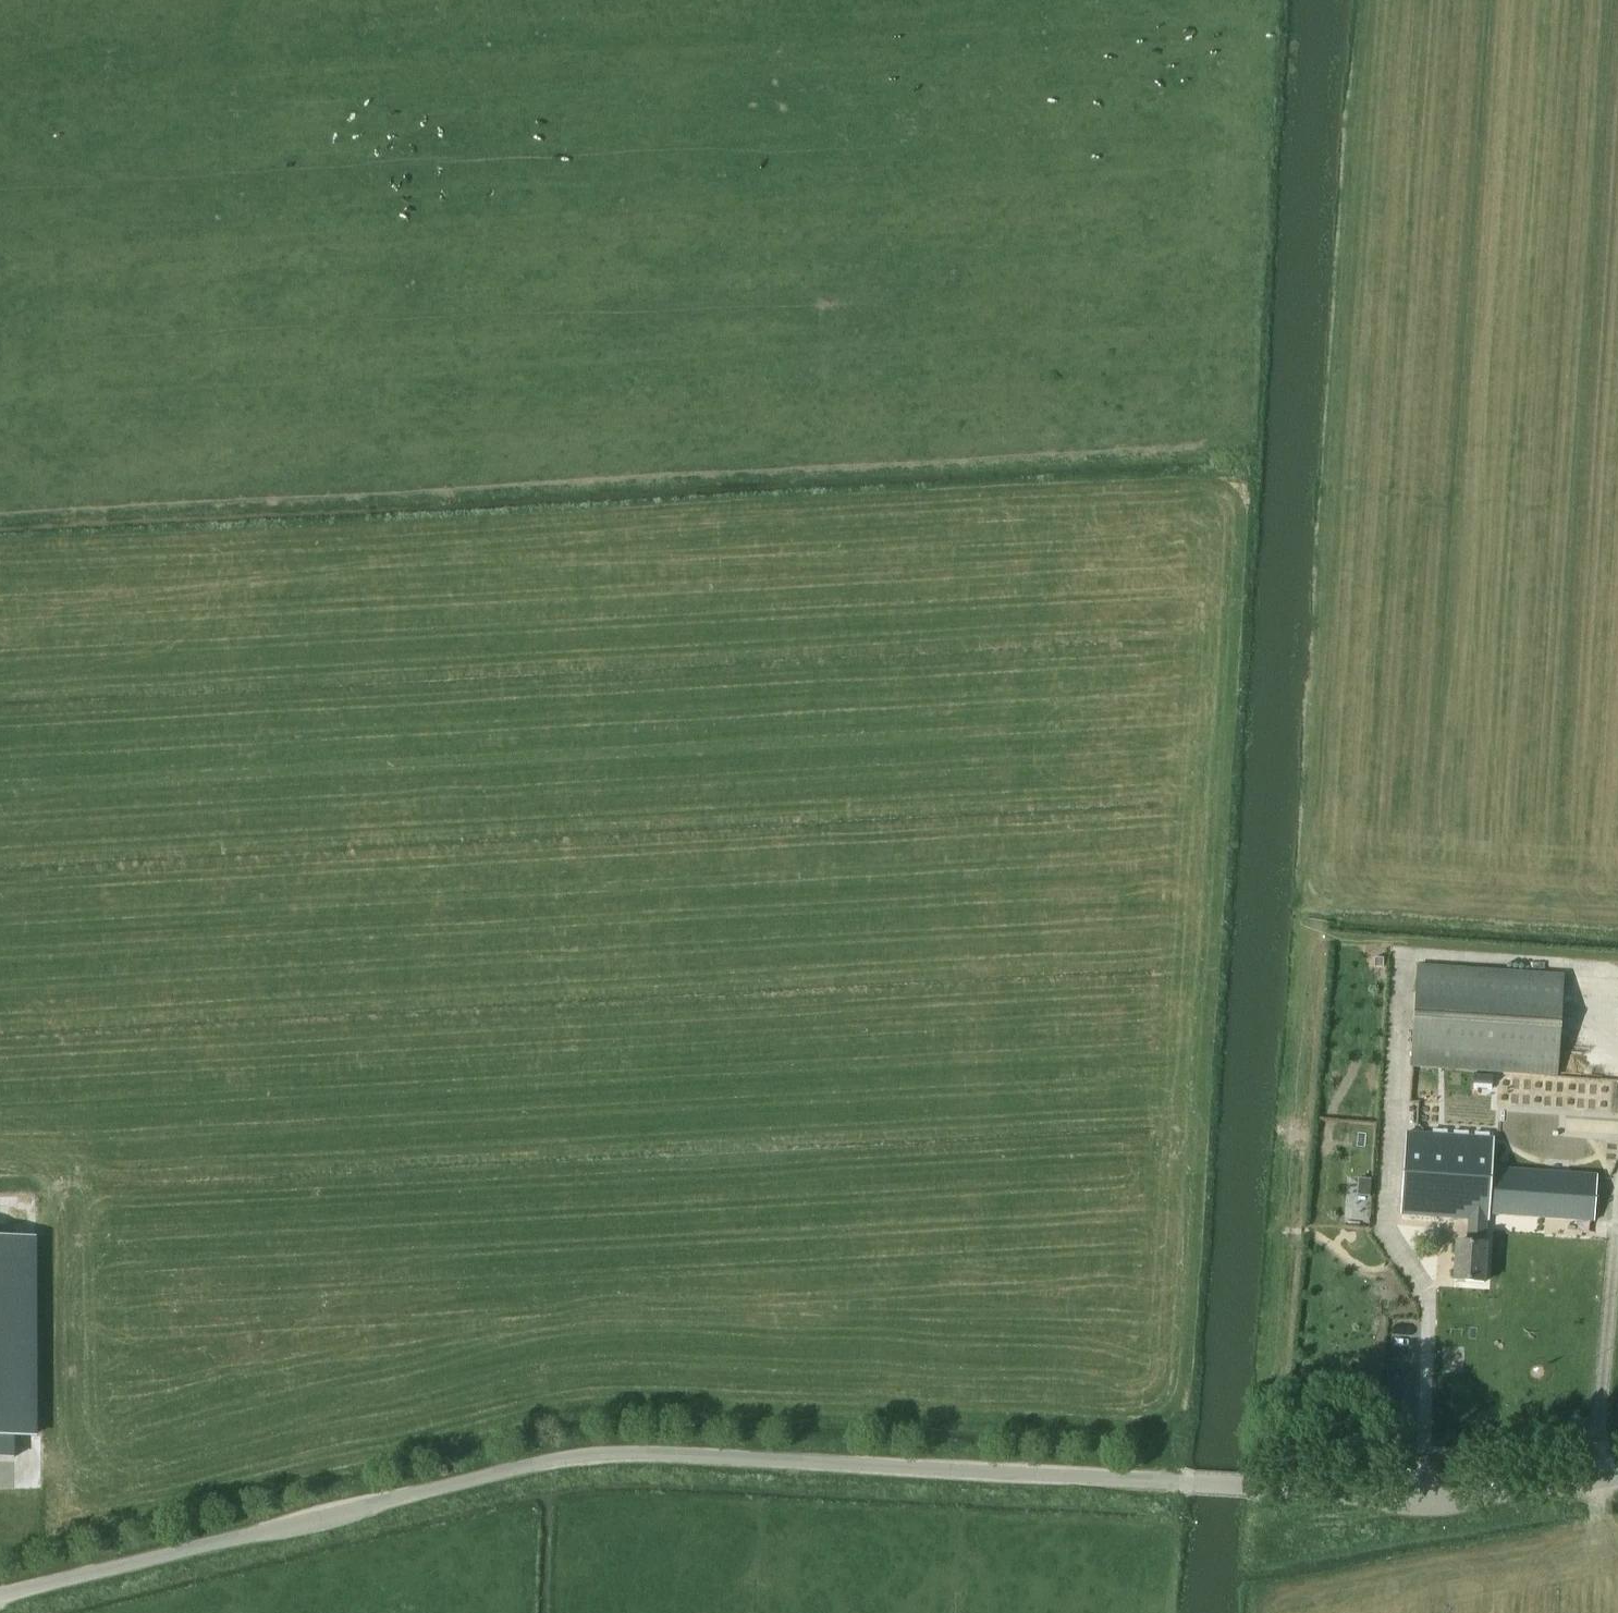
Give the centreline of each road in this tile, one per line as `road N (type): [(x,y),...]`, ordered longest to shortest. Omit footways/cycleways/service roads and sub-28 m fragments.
road 1 (unclassified): [(0,1595),(611,1450),(1191,1483)]
road 2 (unclassified): [(1253,1487),(1453,1500),(1617,1477)]

